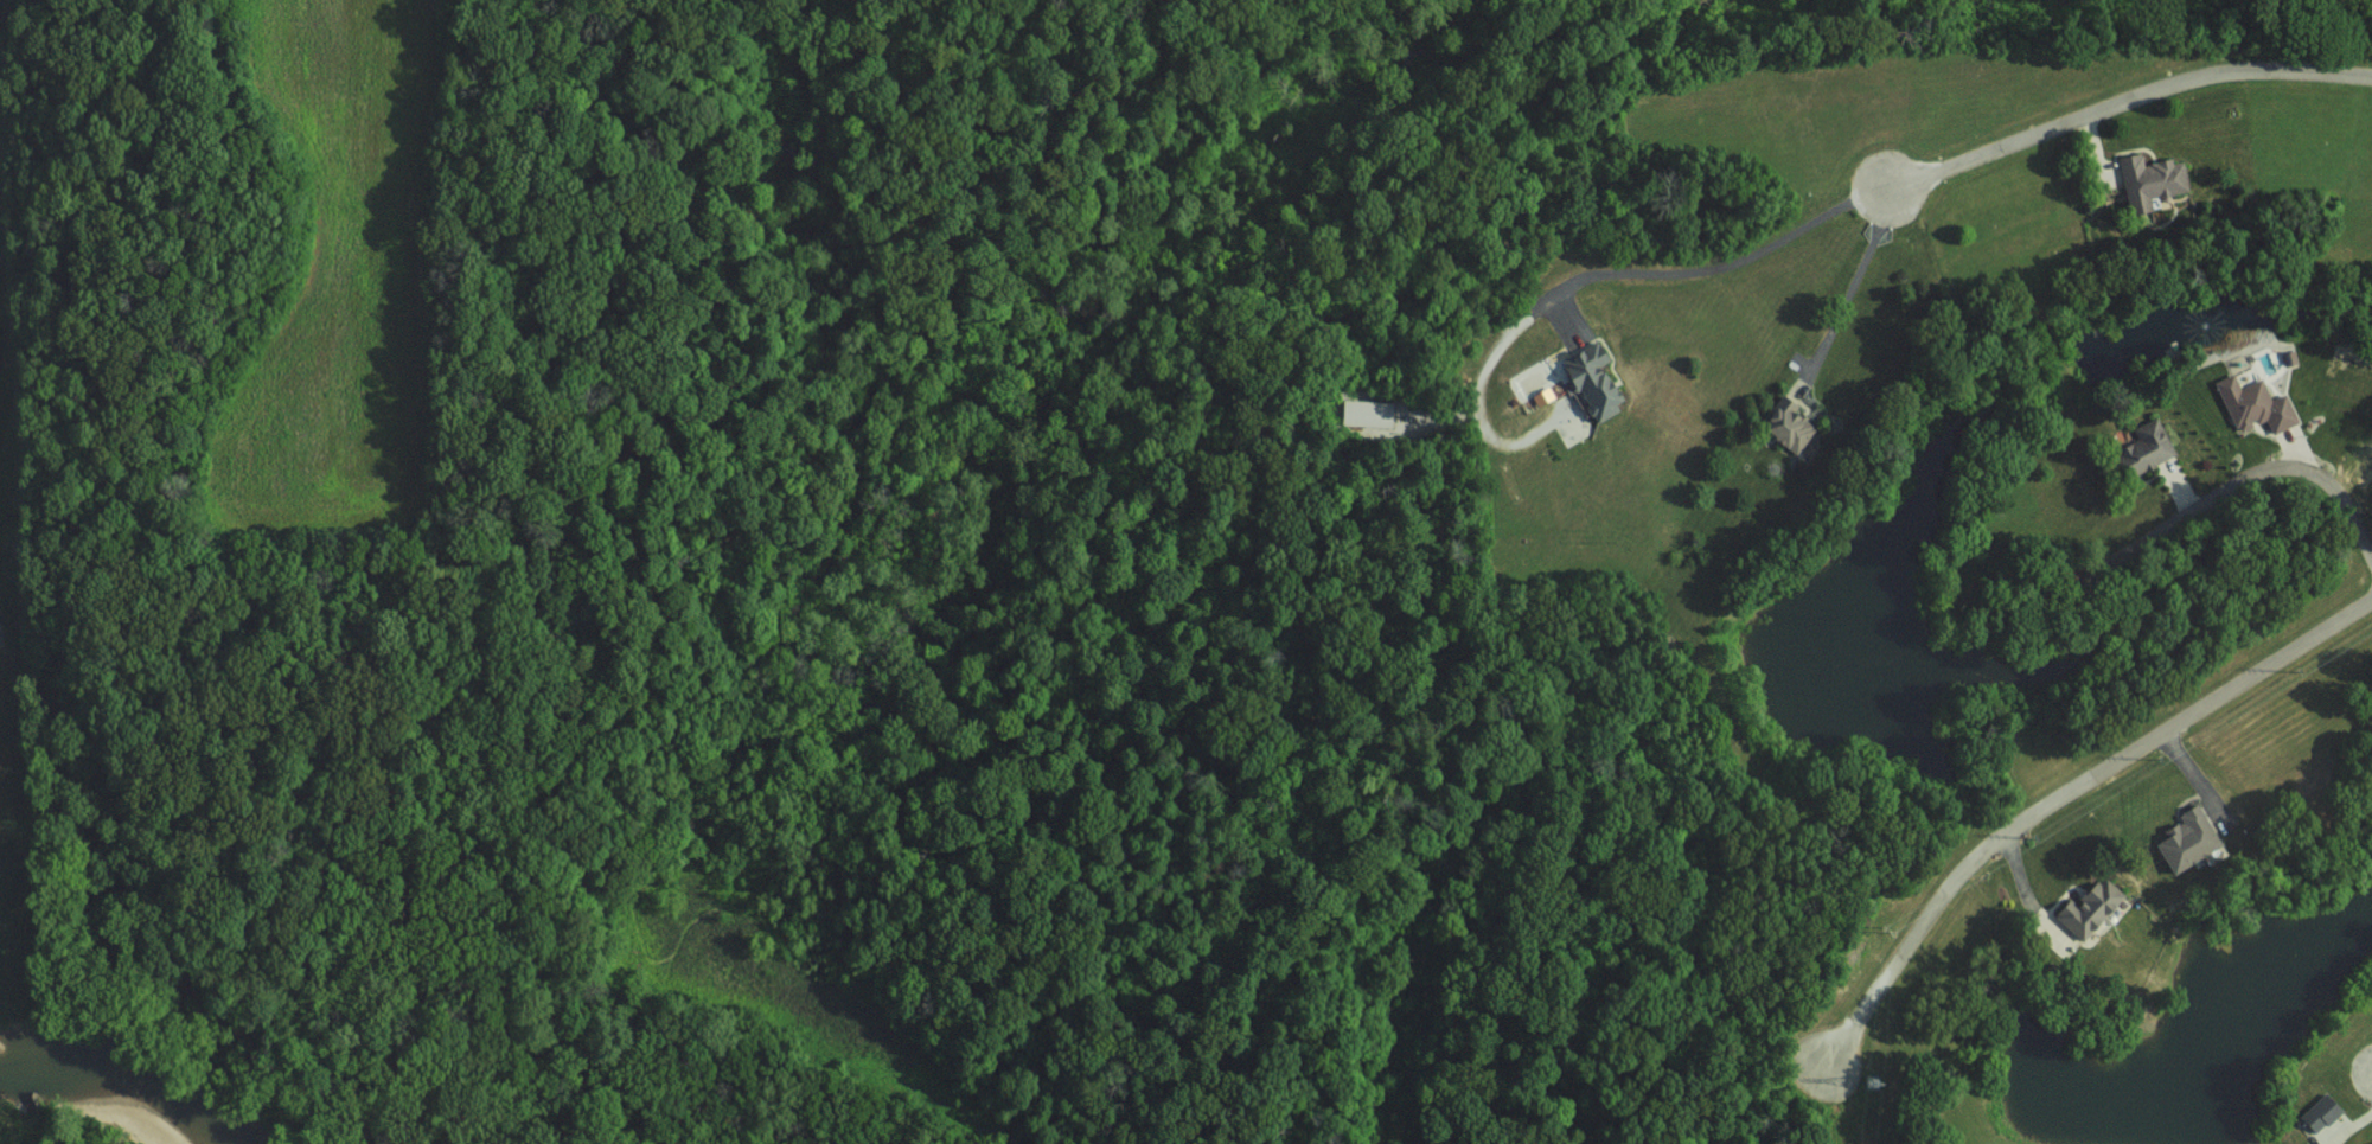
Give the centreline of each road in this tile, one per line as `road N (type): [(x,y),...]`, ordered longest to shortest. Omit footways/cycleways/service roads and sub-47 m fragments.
road 1 (residential): [(2371,603),(1977,858),(1914,927),(1829,1067)]
road 2 (residential): [(2371,67),(2288,66),(2184,82),(1888,190)]
road 3 (residential): [(1888,190),(1878,236),(1843,308),(1799,375)]
road 4 (residential): [(2371,548),(2344,496),(2307,465),(2244,459),(2217,466)]

